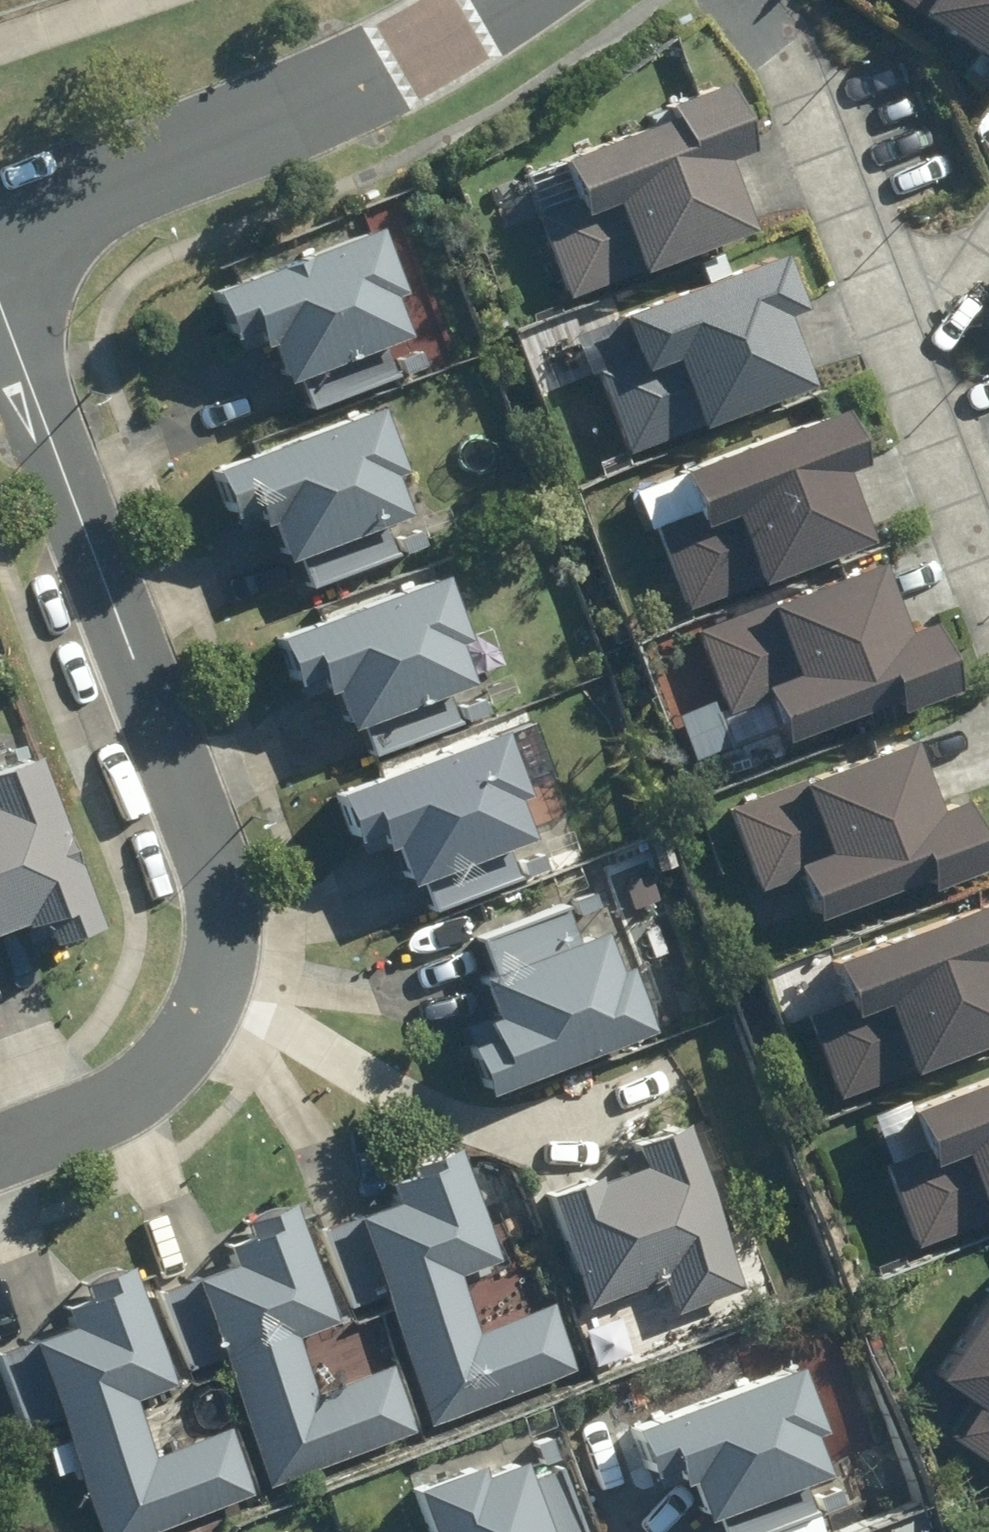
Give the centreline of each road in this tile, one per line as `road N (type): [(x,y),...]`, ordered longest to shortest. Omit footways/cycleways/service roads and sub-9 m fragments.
road 1 (residential): [(0,1148),(104,1103),(162,1058),(193,1003),(209,946),(200,865),(0,307)]
road 2 (tertiary): [(0,219),(426,44),(507,0)]
road 3 (residential): [(900,369),(776,35),(748,0)]
road 4 (residential): [(988,610),(900,369)]
road 5 (residential): [(900,369),(988,236)]

